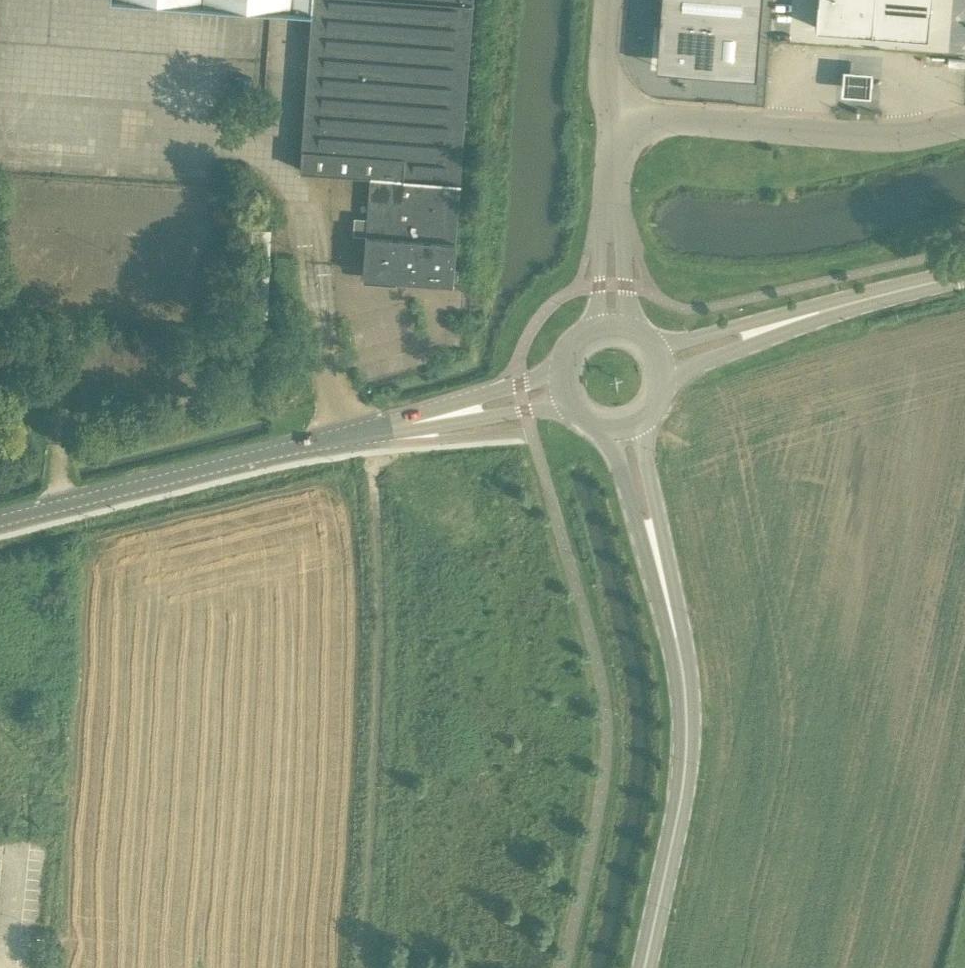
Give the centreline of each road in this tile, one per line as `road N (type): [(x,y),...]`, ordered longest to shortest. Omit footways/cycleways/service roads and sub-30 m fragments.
road 1 (unclassified): [(362,967),(379,731),(368,433)]
road 2 (tertiary): [(645,967),(685,745),(686,683),(660,568)]
road 3 (tertiary): [(368,433),(0,529)]
road 4 (unclassified): [(617,119),(897,138),(964,123)]
road 5 (tertiary): [(559,369),(368,433)]
road 6 (tertiary): [(368,433),(567,407)]
road 7 (tertiary): [(846,305),(654,341)]
road 8 (tertiary): [(667,382),(846,305)]
road 9 (unclassified): [(634,327),(615,177)]
road 10 (unclassified): [(615,177),(594,326)]
road 11 (tertiary): [(601,430),(660,568)]
road 12 (tertiary): [(660,568),(643,422)]
road 13 (tertiary): [(846,305),(964,275)]
road 14 (unclassified): [(617,119),(605,0)]

